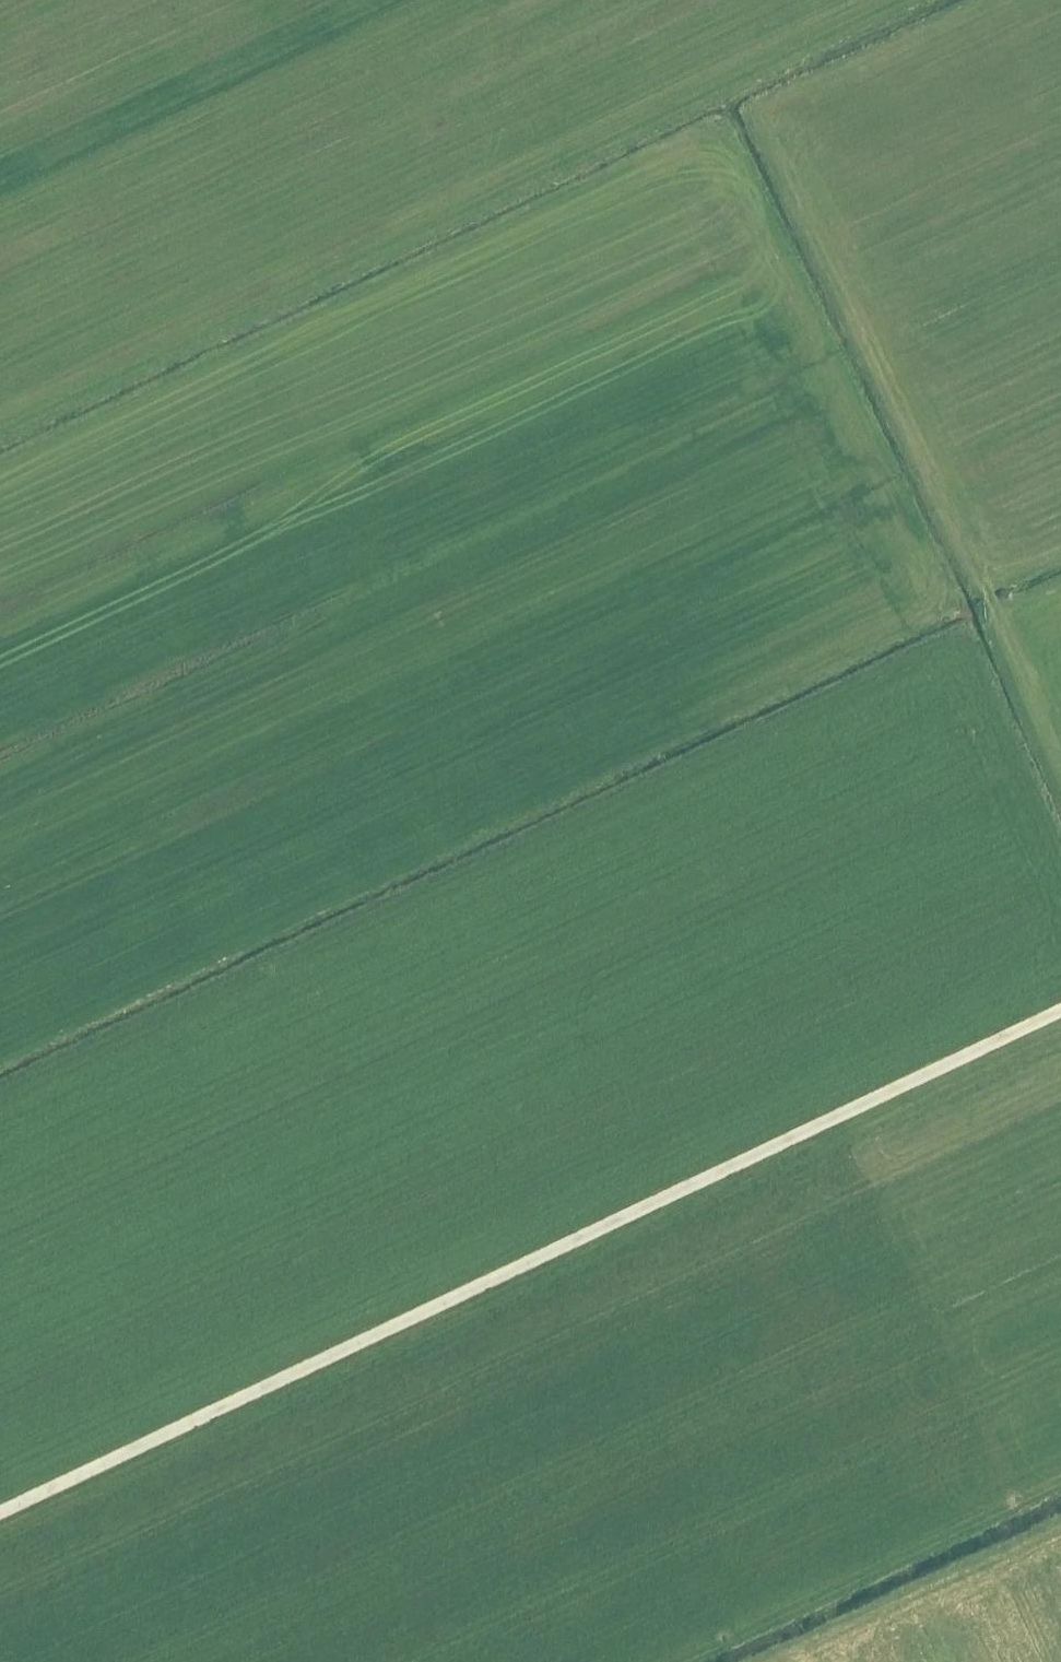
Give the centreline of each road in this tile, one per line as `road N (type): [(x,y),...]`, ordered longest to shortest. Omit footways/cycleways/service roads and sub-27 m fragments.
road 1 (track): [(0,1513),(1060,1010)]

